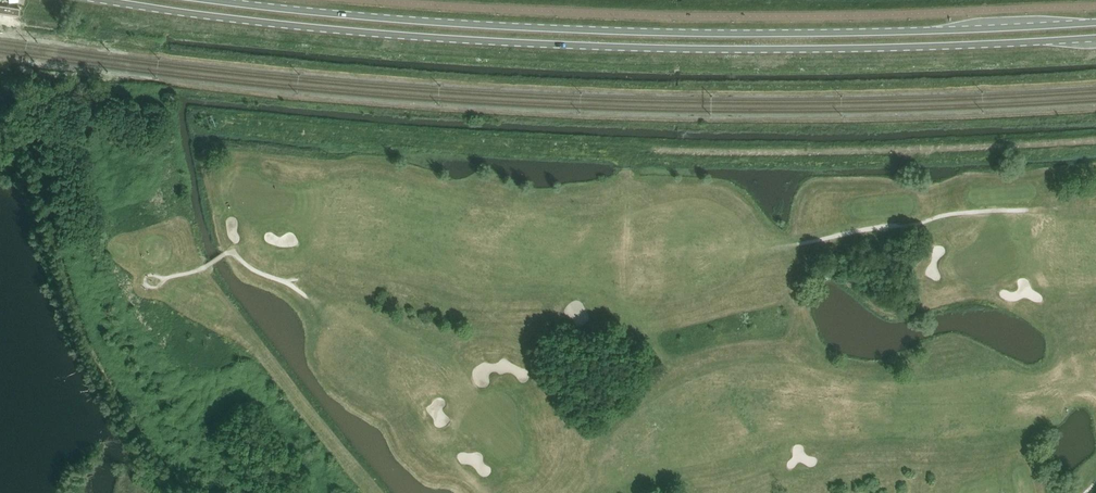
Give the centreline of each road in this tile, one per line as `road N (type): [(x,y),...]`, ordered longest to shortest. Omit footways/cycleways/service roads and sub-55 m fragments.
road 1 (secondary): [(106,0),(468,41),(665,49),(1095,38)]
road 2 (secondary): [(1095,21),(927,30),(560,29),(219,0)]

